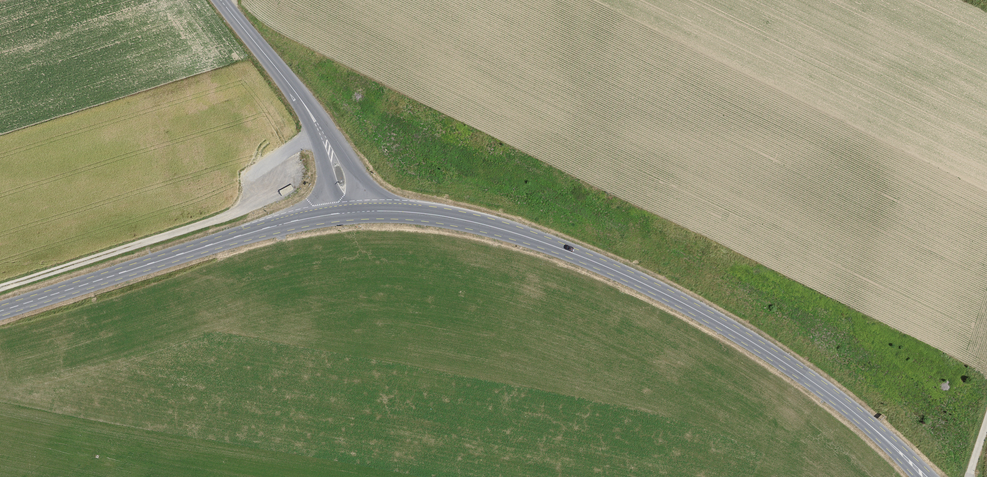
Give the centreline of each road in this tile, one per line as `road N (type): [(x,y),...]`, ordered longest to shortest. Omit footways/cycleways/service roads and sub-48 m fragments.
road 1 (secondary): [(922,476),(809,377),(636,278),(546,241),(464,220),(353,211)]
road 2 (track): [(320,128),(257,171),(243,210),(0,287)]
road 3 (secondary): [(353,211),(272,226),(0,312)]
road 4 (tertiary): [(353,211),(304,104),(221,0)]

